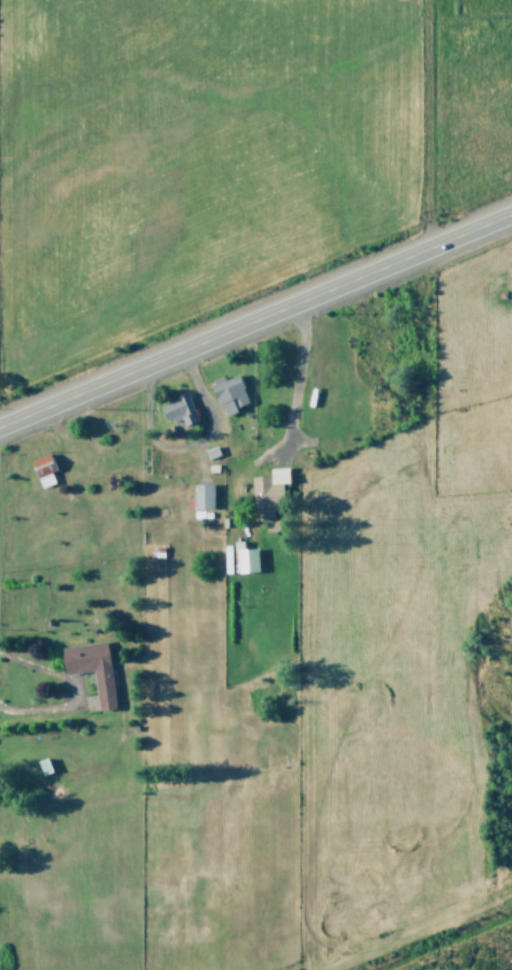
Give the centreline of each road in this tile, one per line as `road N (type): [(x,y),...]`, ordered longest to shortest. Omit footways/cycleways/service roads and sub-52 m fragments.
road 1 (secondary): [(0,424),(511,212)]

